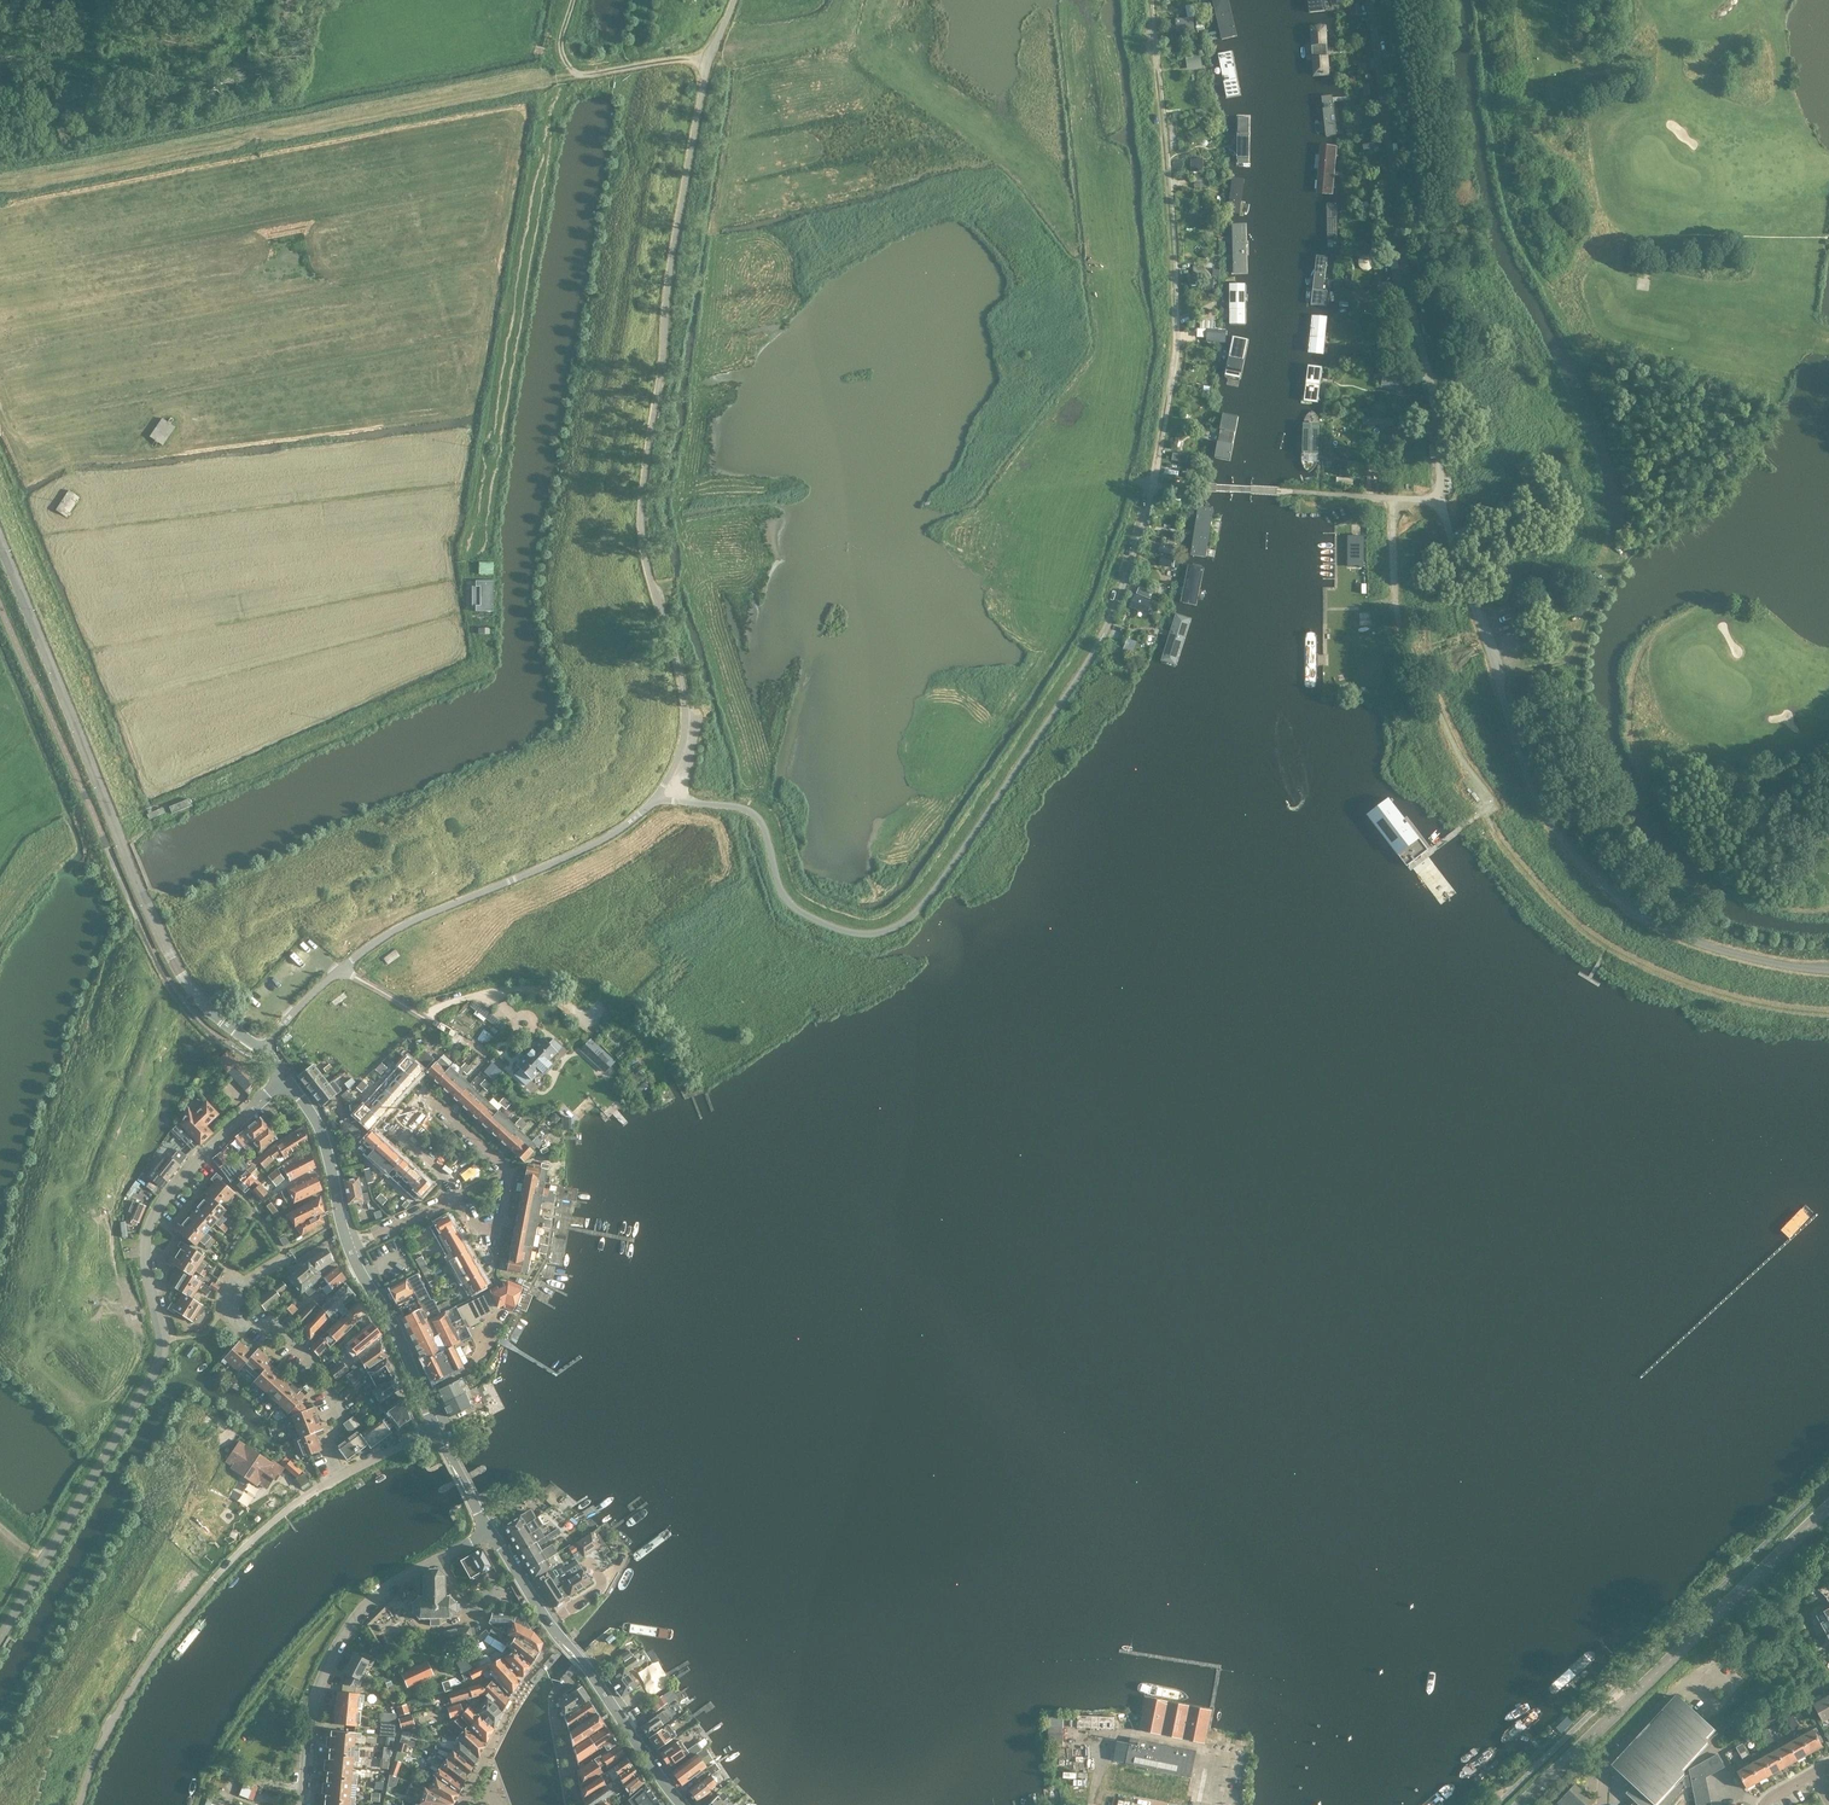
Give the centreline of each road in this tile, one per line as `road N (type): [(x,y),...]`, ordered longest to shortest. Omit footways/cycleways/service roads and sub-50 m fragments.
road 1 (unclassified): [(656,798),(750,811),(764,829),(784,897),(803,914),(863,934),(902,923),(951,867),(1089,660),(1152,484)]
road 2 (unclassified): [(734,0),(704,75),(642,505),(645,557),(685,709),(681,750),(656,798)]
road 3 (unclassified): [(1828,971),(1725,952),(1666,930),(1611,892),(1569,848),(1527,775),(1441,501)]
road 4 (tertiary): [(0,1643),(162,1362),(165,1339),(145,1256),(152,1224),(201,1157),(286,1079)]
road 5 (track): [(0,183),(577,75)]
road 6 (tertiary): [(260,1049),(203,1004),(168,951),(0,542)]
road 7 (unclassified): [(1369,0),(1441,501)]
road 8 (track): [(1152,484),(1175,335),(1149,0)]
road 9 (tertiary): [(1521,1804),(1828,1505)]
road 10 (residential): [(79,1804),(110,1726),(166,1635),(224,1568),(341,1477)]
road 11 (residential): [(458,1196),(480,1234),(498,1225),(509,1171),(424,1093),(389,1131),(449,1180)]
road 12 (unclassified): [(341,969),(405,926),(614,833),(656,798)]
road 13 (tertiary): [(683,1804),(545,1618),(490,1528)]
road 14 (residential): [(305,1804),(311,1728),(330,1663),(366,1610),(440,1555)]
road 15 (residential): [(341,1477),(328,1457),(340,1417),(316,1373),(274,1326),(238,1323)]
road 16 (track): [(707,61),(577,75),(561,46),(573,0)]
road 17 (tertiary): [(437,1424),(351,1247)]
road 18 (tertiary): [(351,1247),(322,1132),(286,1079)]
road 19 (unclassified): [(341,969),(491,1057)]

